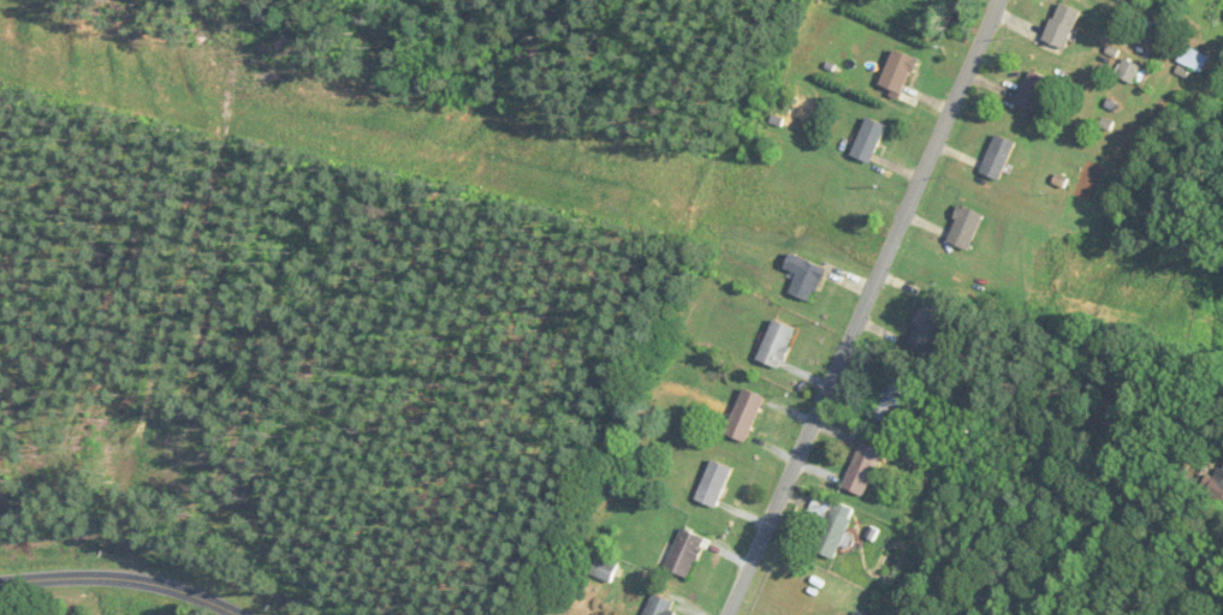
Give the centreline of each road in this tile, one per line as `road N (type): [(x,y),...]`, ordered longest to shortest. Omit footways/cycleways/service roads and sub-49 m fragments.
road 1 (residential): [(730,614),(1003,0)]
road 2 (tertiary): [(241,614),(173,586),(107,575),(0,582)]

